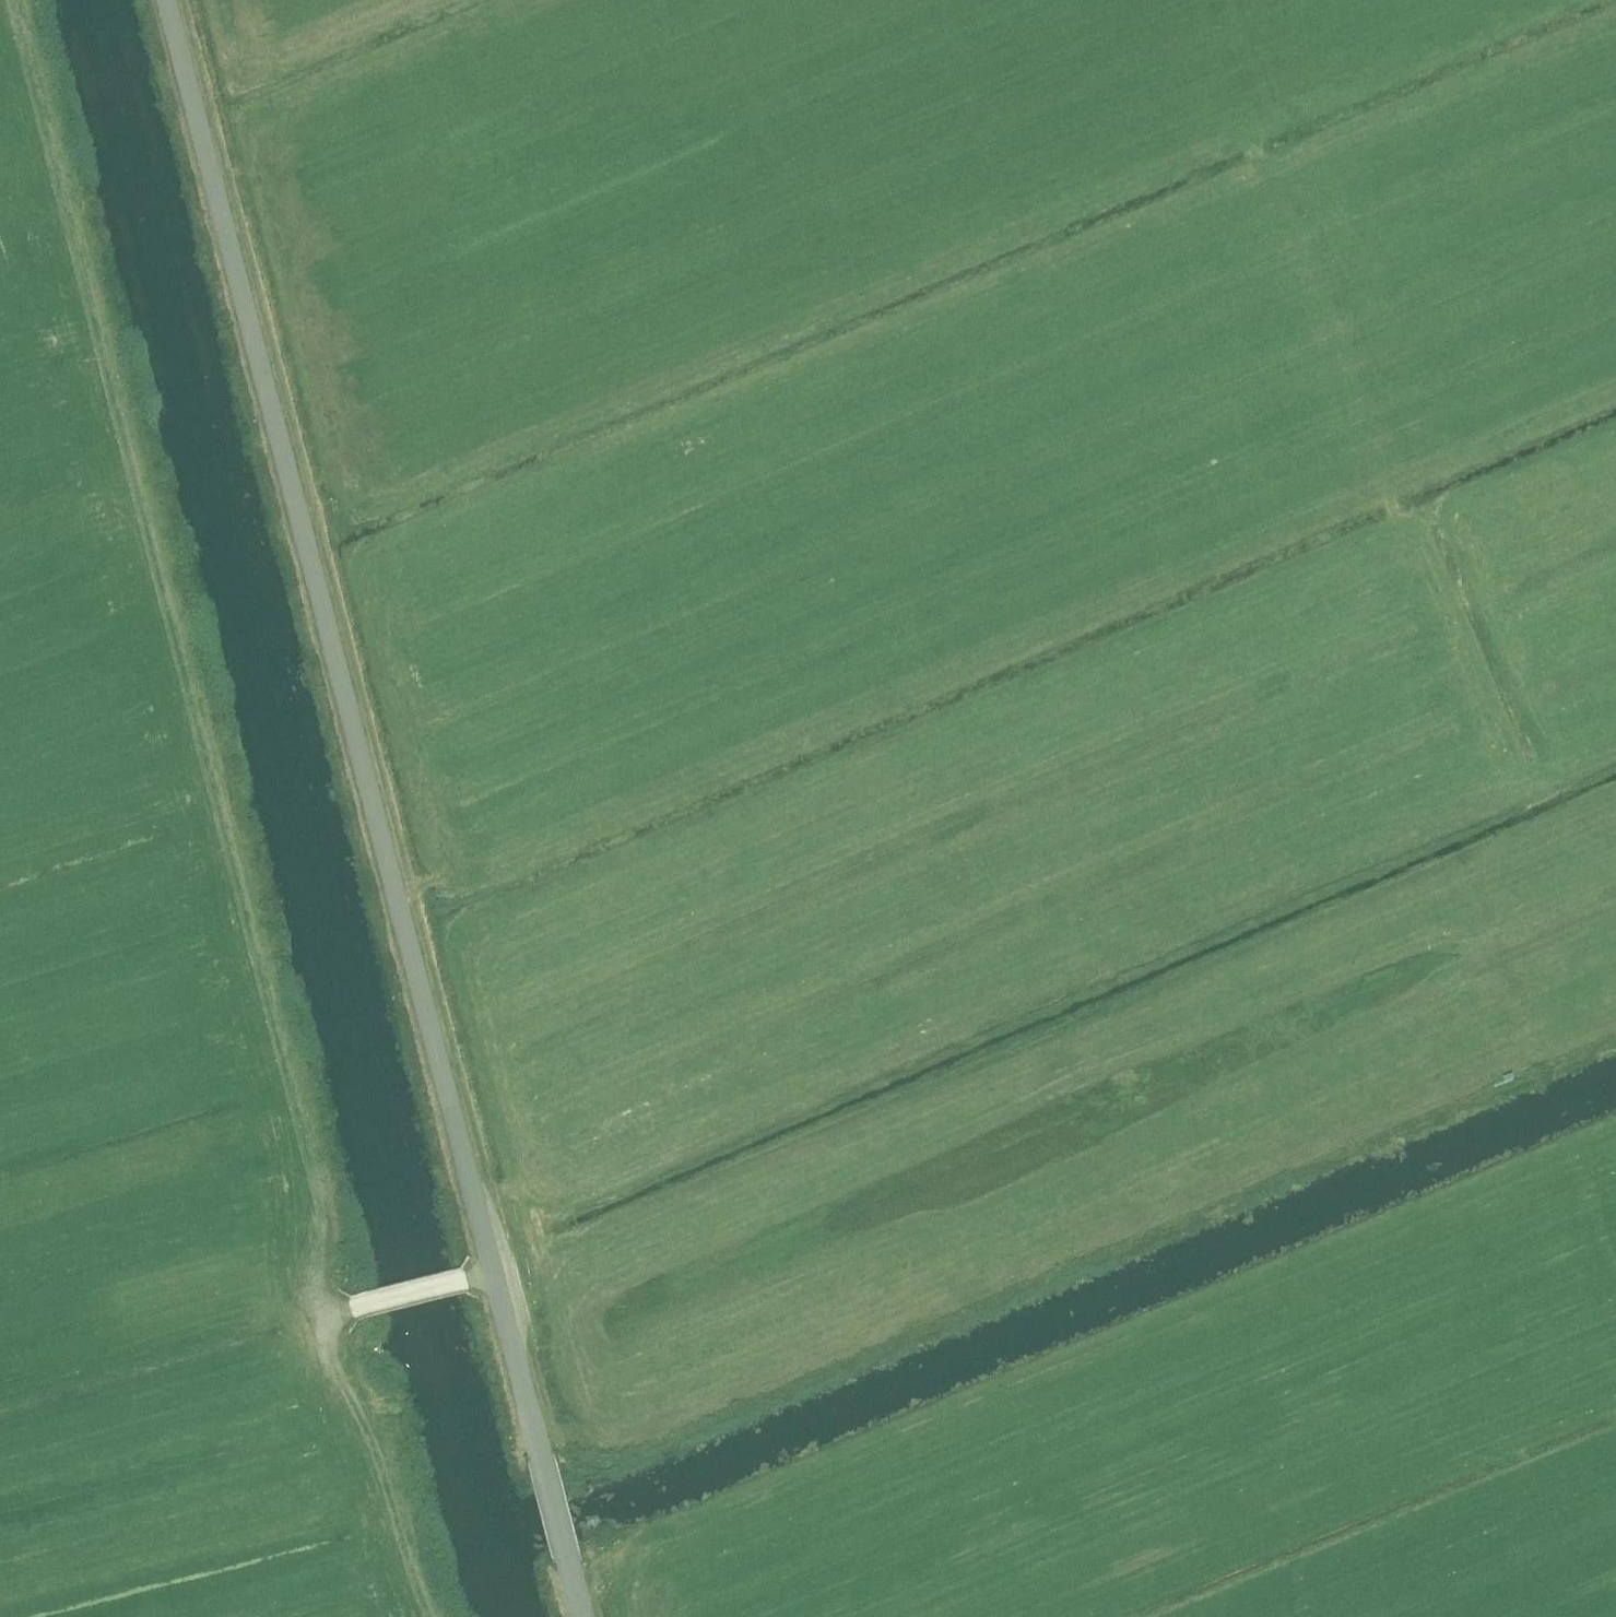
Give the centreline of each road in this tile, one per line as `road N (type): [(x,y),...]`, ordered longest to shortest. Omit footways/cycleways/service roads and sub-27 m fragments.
road 1 (tertiary): [(580,1616),(167,0)]
road 2 (track): [(315,1175),(326,1227),(315,1316),(390,1494)]
road 3 (track): [(493,1276),(315,1316)]

